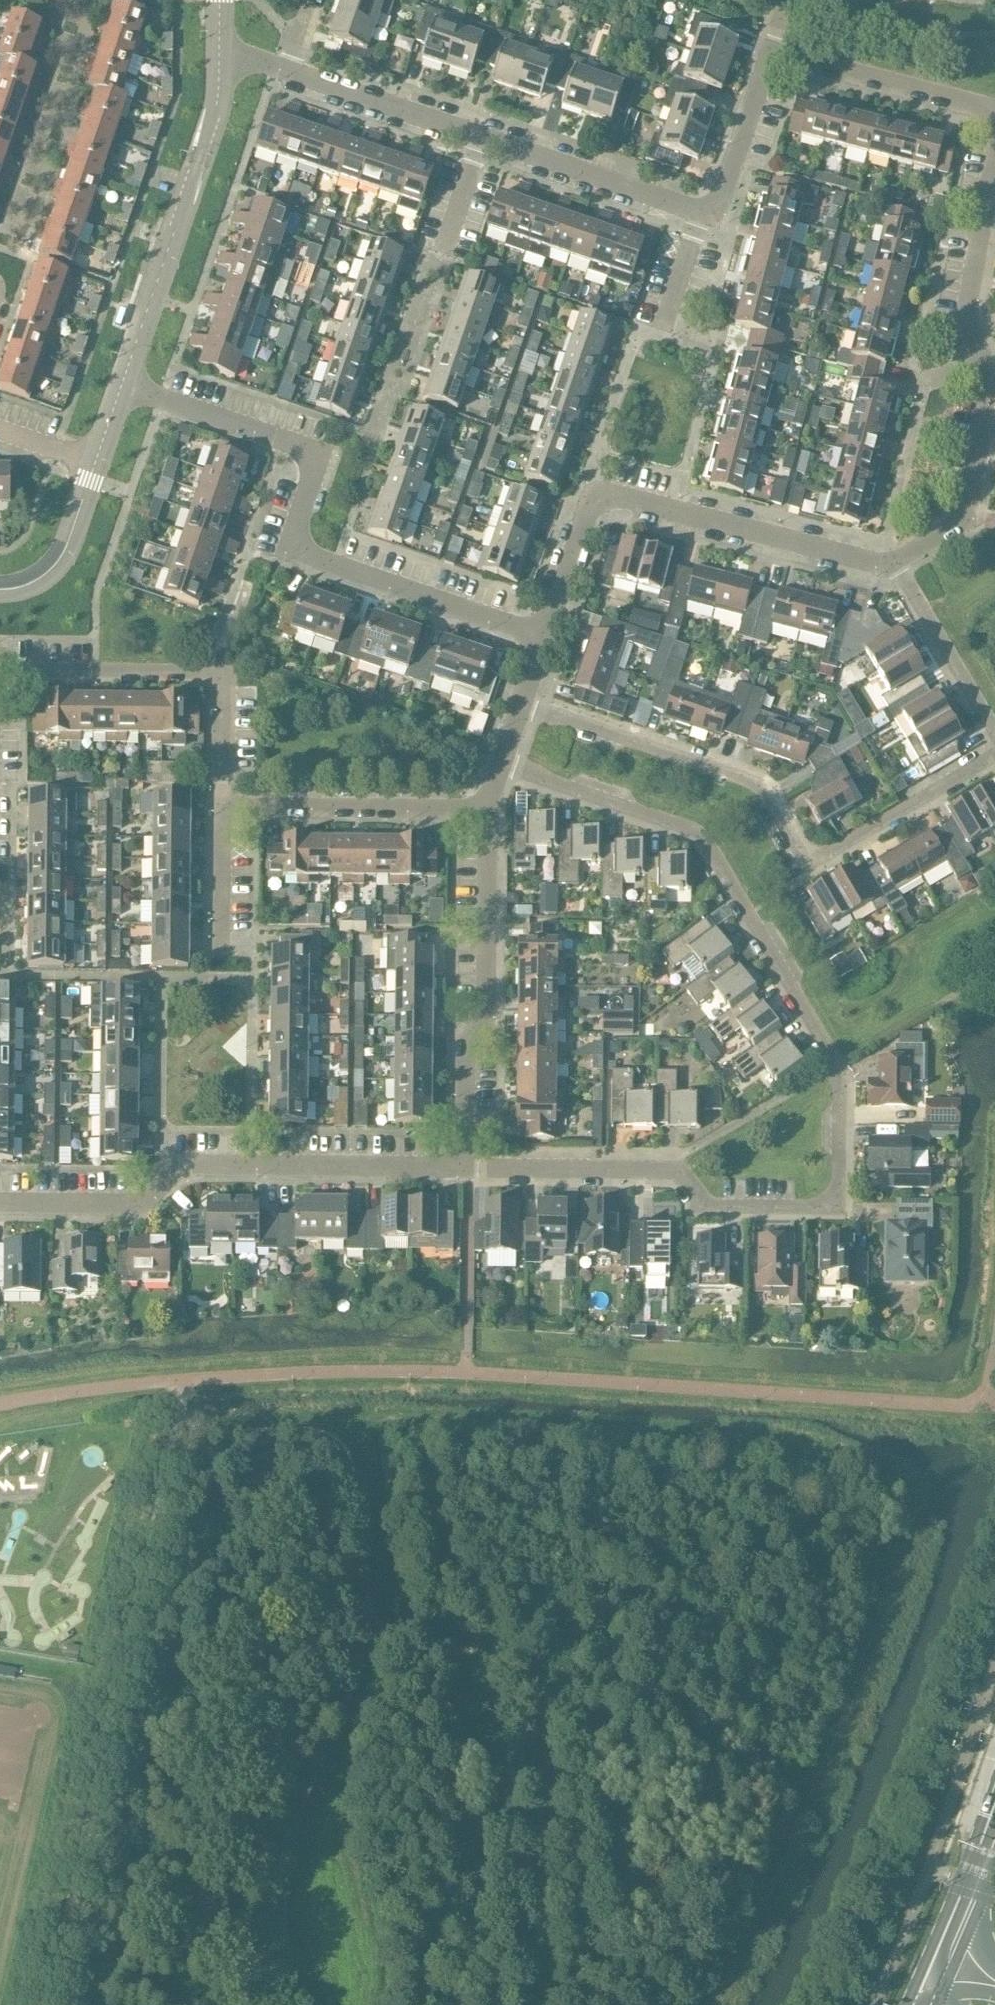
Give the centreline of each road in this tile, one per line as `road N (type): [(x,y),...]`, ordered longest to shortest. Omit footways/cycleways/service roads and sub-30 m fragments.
road 1 (residential): [(501,765),(695,835),(837,1069),(840,1197),(821,1206),(707,1207),(674,1172),(463,1170)]
road 2 (residential): [(541,638),(296,550),(292,537),(315,471),(306,447),(121,383)]
road 3 (residential): [(522,699),(763,783),(803,850),(823,860),(994,758)]
road 4 (residential): [(463,1170),(190,1164),(136,1204),(0,1203)]
road 5 (residential): [(541,638),(595,498),(615,495),(890,565)]
road 6 (residential): [(890,565),(967,518),(990,386),(969,308),(994,164)]
road 7 (residential): [(463,1170),(465,1050),(486,1014),(485,812)]
road 8 (residential): [(0,669),(224,672),(221,805)]
road 9 (unclassified): [(121,383),(219,98),(221,59)]
road 10 (residential): [(221,805),(485,812)]
road 11 (residential): [(994,114),(766,55)]
road 12 (residential): [(701,212),(481,137)]
road 13 (residential): [(994,742),(890,565)]
road 14 (residential): [(481,137),(290,73)]
road 15 (residential): [(766,55),(718,211),(701,212)]
road 16 (unclassified): [(0,591),(37,582),(65,551),(95,463)]
road 17 (residential): [(218,950),(221,805)]
road 18 (secondary): [(994,1827),(944,1957)]
road 19 (residential): [(701,212),(661,330)]
road 20 (residential): [(481,137),(442,254)]

